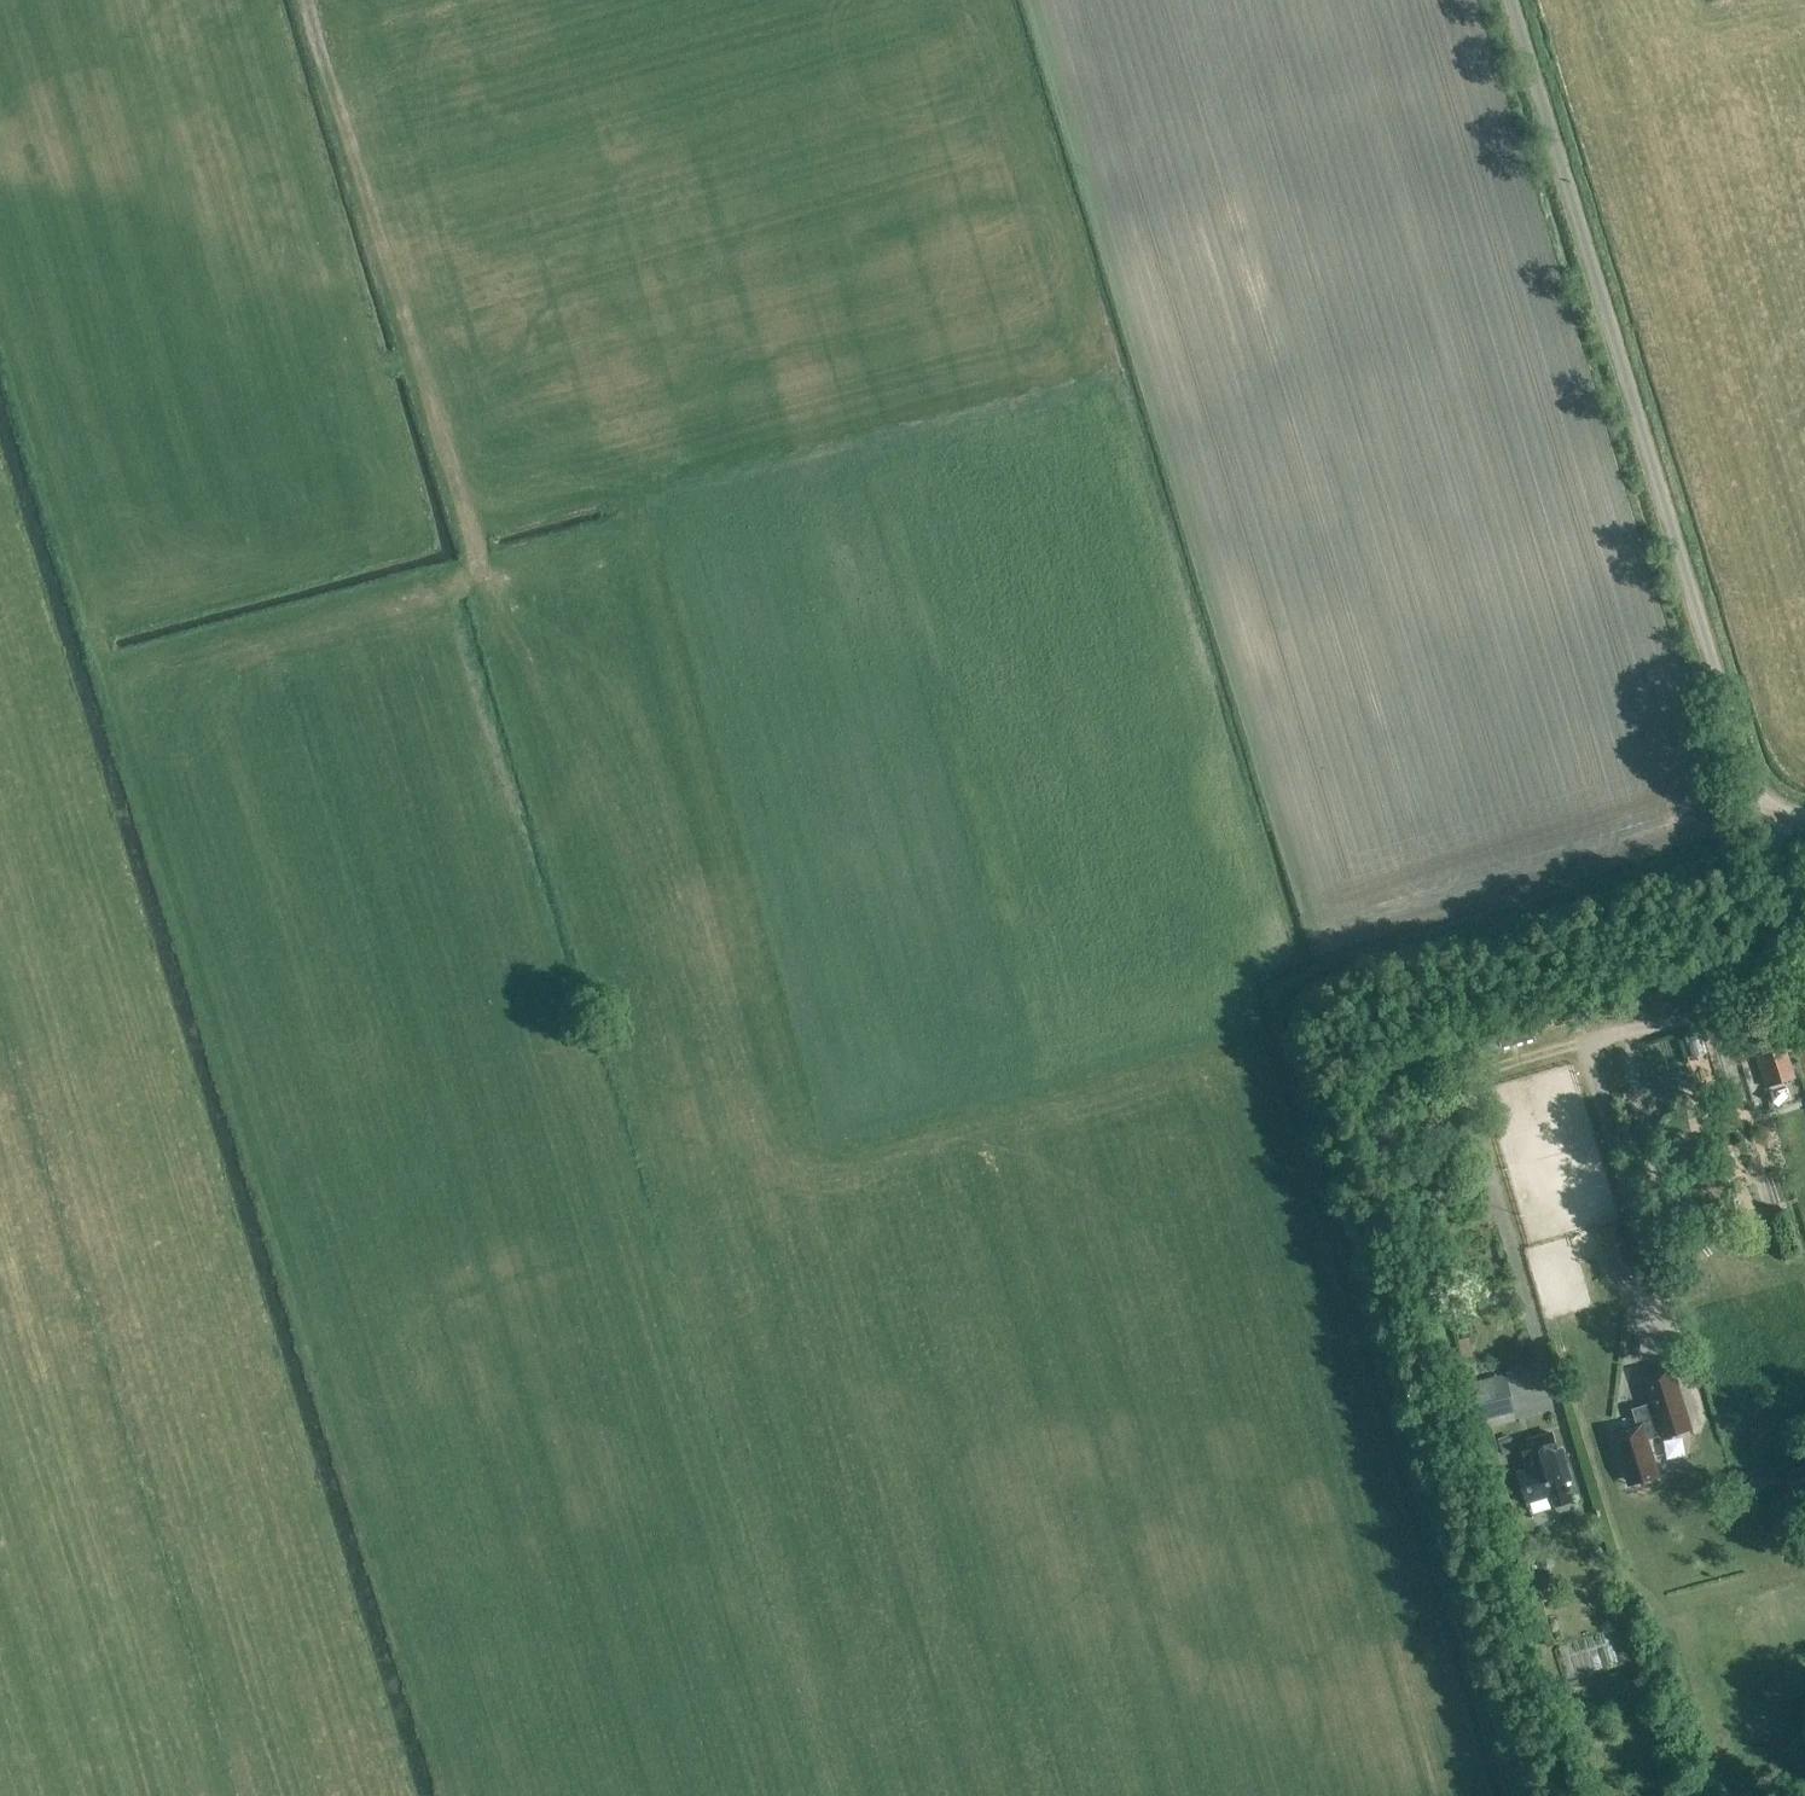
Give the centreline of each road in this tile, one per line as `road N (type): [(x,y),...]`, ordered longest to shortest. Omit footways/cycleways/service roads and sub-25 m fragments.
road 1 (unclassified): [(1804,813),(1768,799),(1745,770),(1508,0)]

